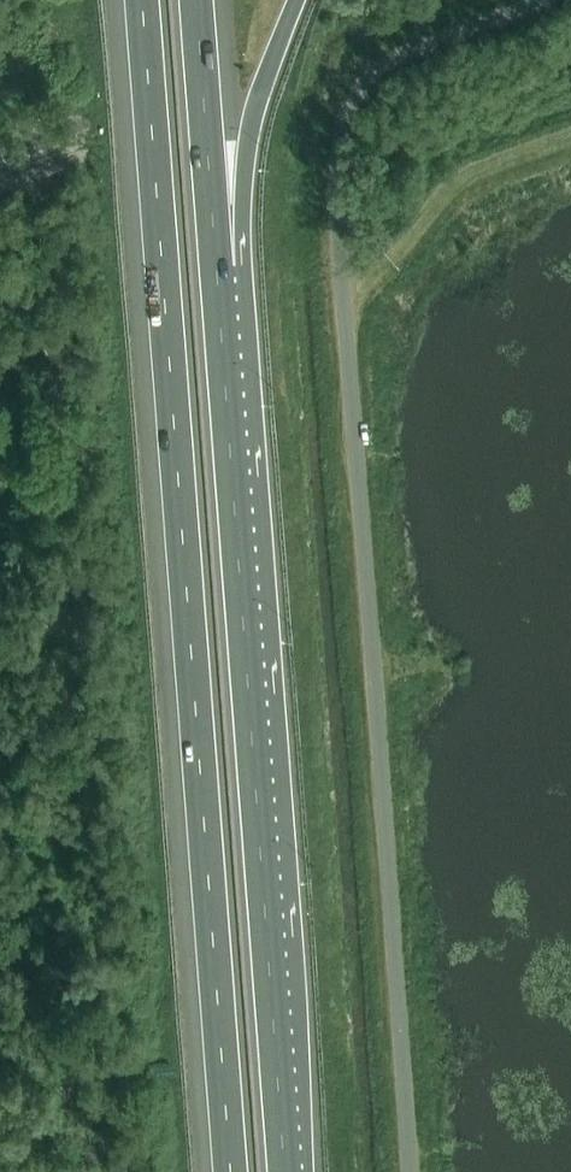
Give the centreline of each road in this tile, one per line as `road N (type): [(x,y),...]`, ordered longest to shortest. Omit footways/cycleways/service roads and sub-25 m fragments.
road 1 (unclassified): [(410,1171),(338,175),(347,116),(373,71),(541,0)]
road 2 (motorway): [(141,0),(230,1171)]
road 3 (motorway): [(286,1171),(219,258)]
road 4 (motorway): [(219,258),(257,106),(298,0)]
road 5 (motorway): [(219,258),(199,0)]

